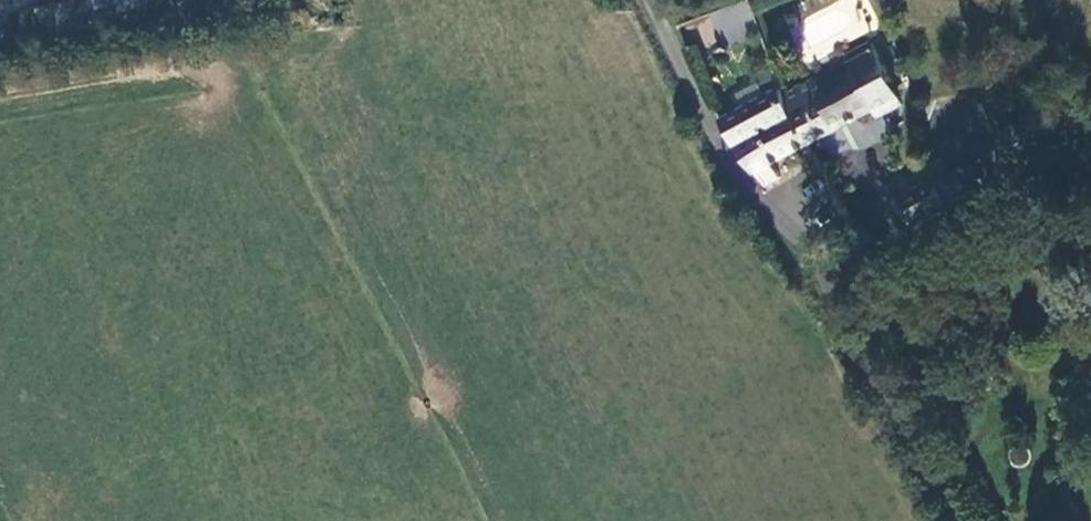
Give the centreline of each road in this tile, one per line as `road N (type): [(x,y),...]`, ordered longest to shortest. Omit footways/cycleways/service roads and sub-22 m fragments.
road 1 (track): [(649,0),(734,174),(826,279),(968,520)]

